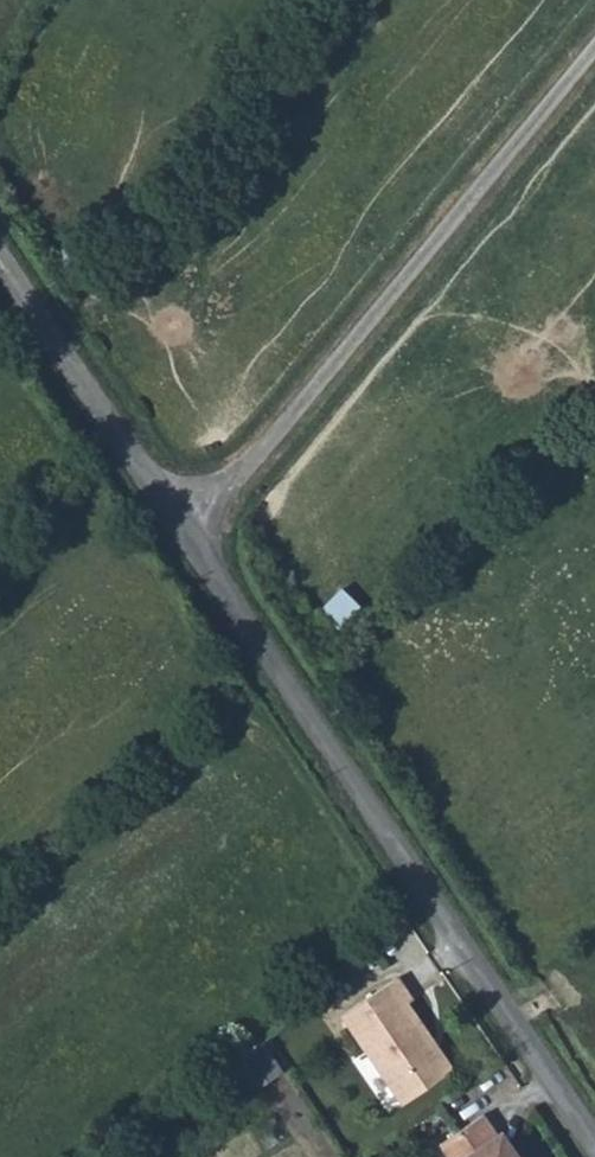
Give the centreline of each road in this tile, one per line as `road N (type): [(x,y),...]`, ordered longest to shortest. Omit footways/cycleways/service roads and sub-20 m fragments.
road 1 (residential): [(594,1146),(184,510)]
road 2 (residential): [(184,510),(245,470),(594,51)]
road 3 (residential): [(184,510),(0,248)]

